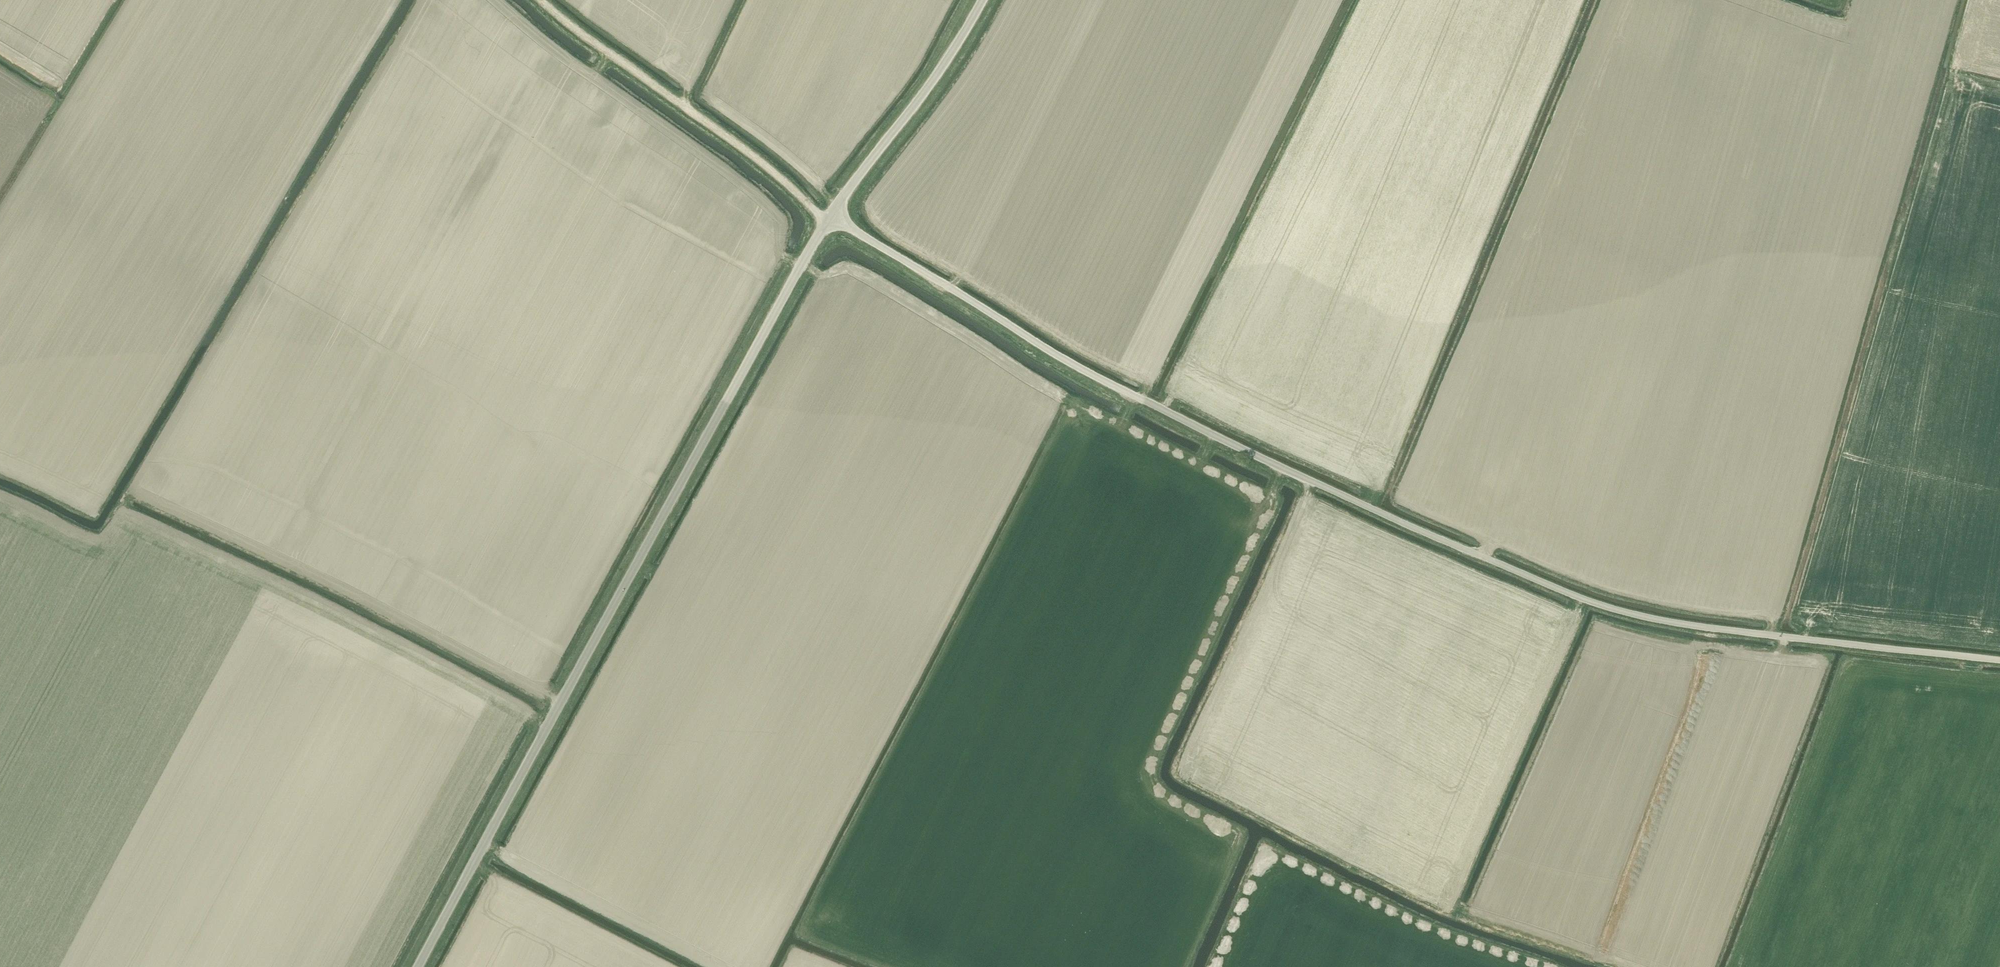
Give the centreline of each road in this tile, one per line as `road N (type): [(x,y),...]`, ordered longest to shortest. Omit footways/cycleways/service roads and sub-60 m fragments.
road 1 (unclassified): [(829,217),(1079,367),(1250,453),(1581,598),(1693,626),(1999,660)]
road 2 (tertiary): [(418,966),(829,217)]
road 3 (track): [(829,217),(541,0)]
road 4 (tertiary): [(829,217),(943,66),(981,0)]

